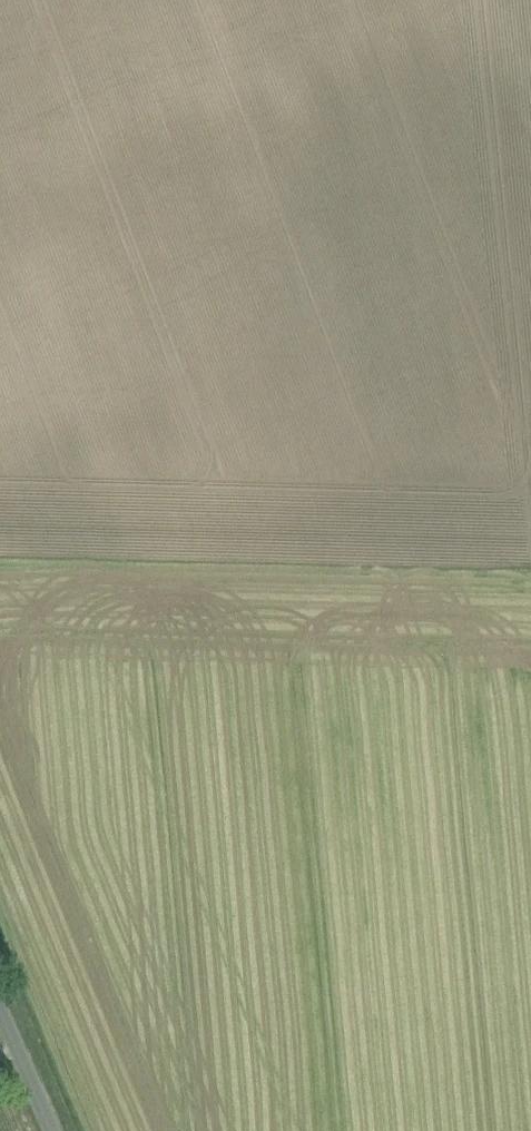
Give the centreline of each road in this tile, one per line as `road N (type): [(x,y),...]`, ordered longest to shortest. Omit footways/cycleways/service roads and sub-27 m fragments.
road 1 (unclassified): [(54,1130),(0,1003)]

